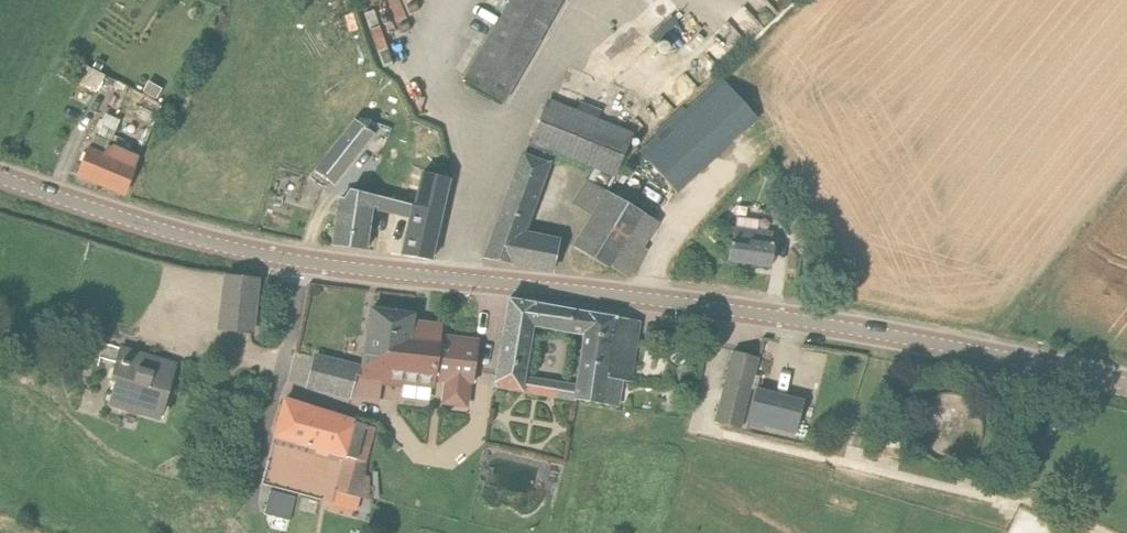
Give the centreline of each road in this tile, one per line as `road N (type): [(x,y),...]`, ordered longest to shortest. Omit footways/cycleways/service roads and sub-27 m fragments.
road 1 (tertiary): [(1126,384),(811,321),(301,261)]
road 2 (tertiary): [(301,261),(199,240),(0,177)]
road 3 (unclassified): [(301,261),(256,474),(256,509)]

